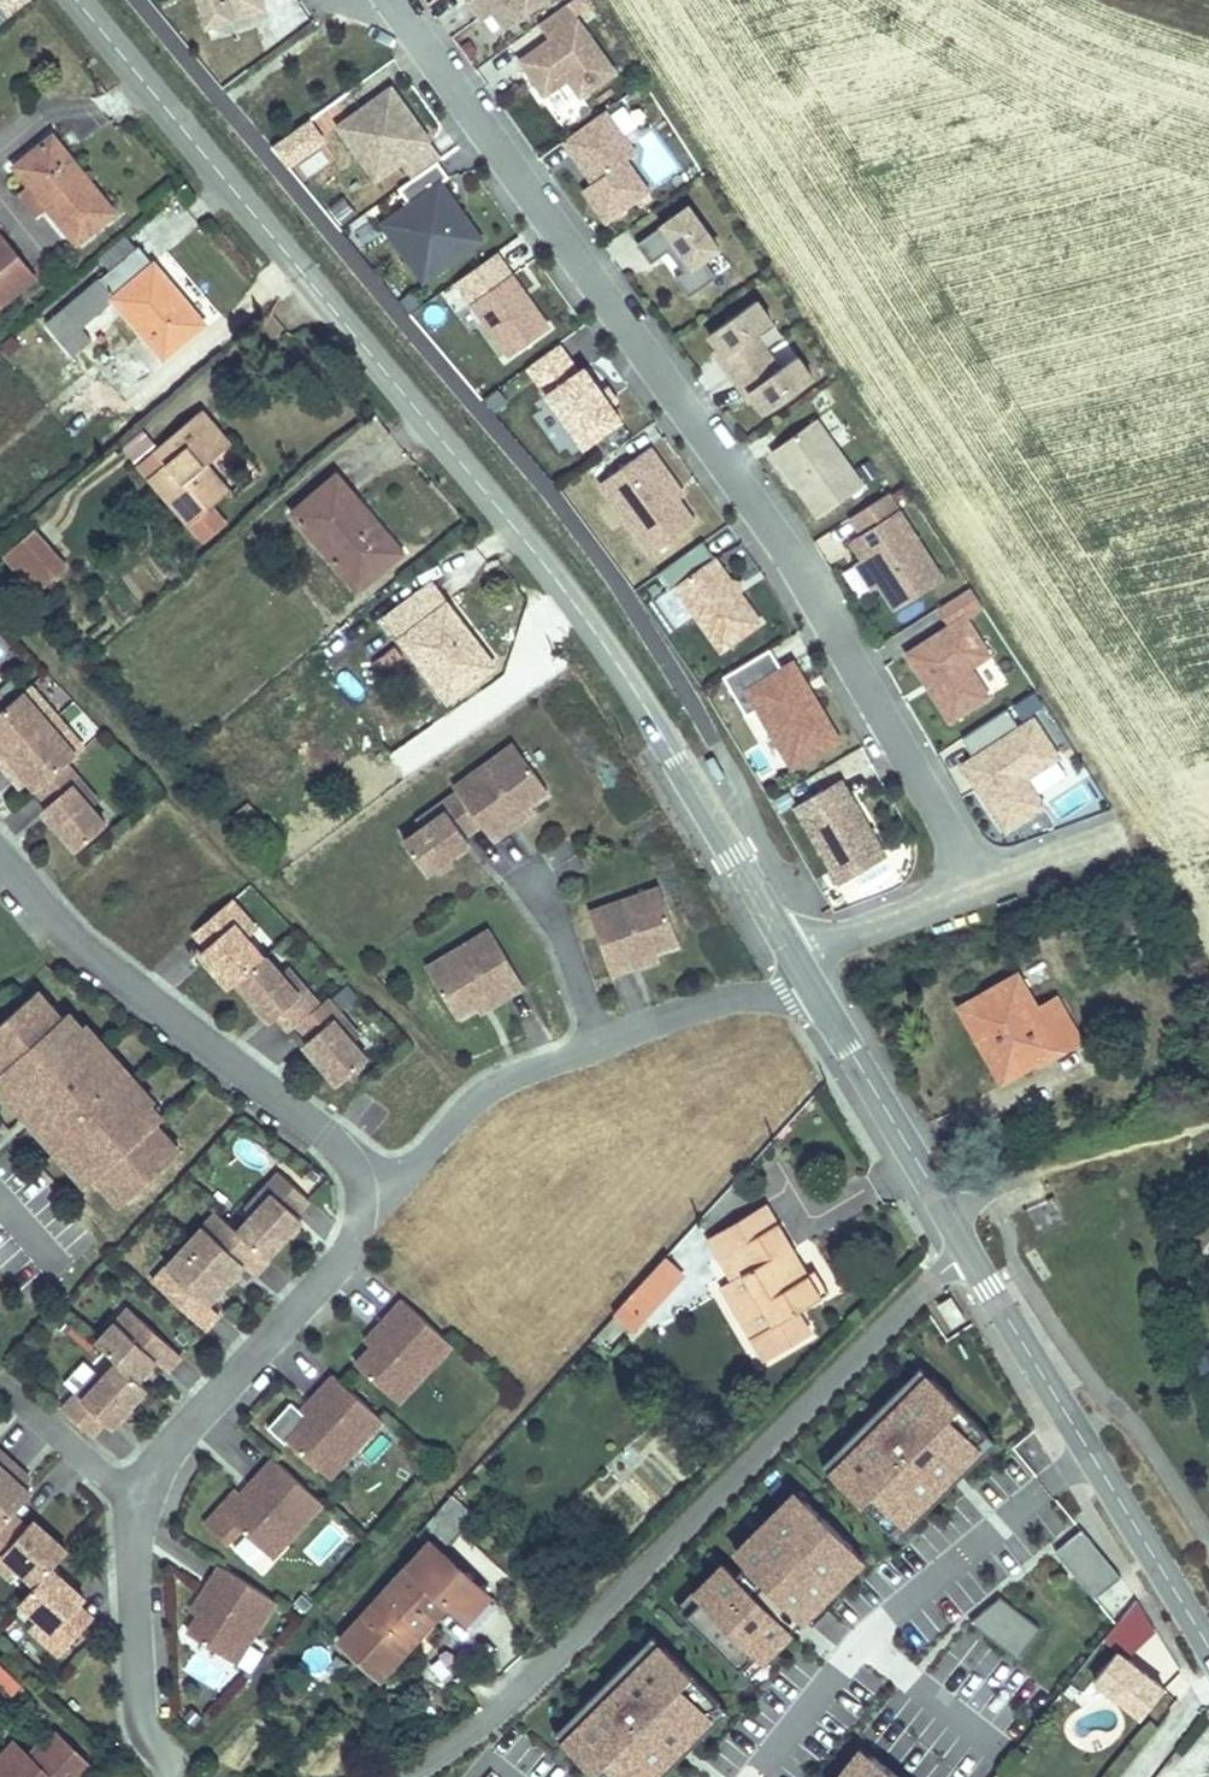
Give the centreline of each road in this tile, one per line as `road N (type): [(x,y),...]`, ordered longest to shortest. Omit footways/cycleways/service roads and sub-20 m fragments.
road 1 (tertiary): [(77,0),(545,568),(604,648),(795,959)]
road 2 (residential): [(978,886),(806,574),(390,0)]
road 3 (unclassified): [(969,1253),(919,1292),(509,1709),(404,1776)]
road 4 (residential): [(0,856),(73,938),(337,1140),(384,1195)]
road 5 (tertiary): [(969,1253),(1208,1643)]
road 6 (residential): [(384,1195),(340,1264),(168,1447),(141,1503)]
road 7 (tertiary): [(812,986),(969,1253)]
road 8 (residential): [(141,1503),(141,1691),(146,1727),(172,1776)]
road 9 (residential): [(600,1047),(487,1093),(384,1195)]
road 10 (residential): [(812,986),(715,1004),(600,1047)]
road 11 (residential): [(978,886),(795,959)]
road 12 (residential): [(600,1047),(535,875)]
road 13 (residential): [(141,1503),(4,1381)]
road 14 (residential): [(1118,840),(978,886)]

